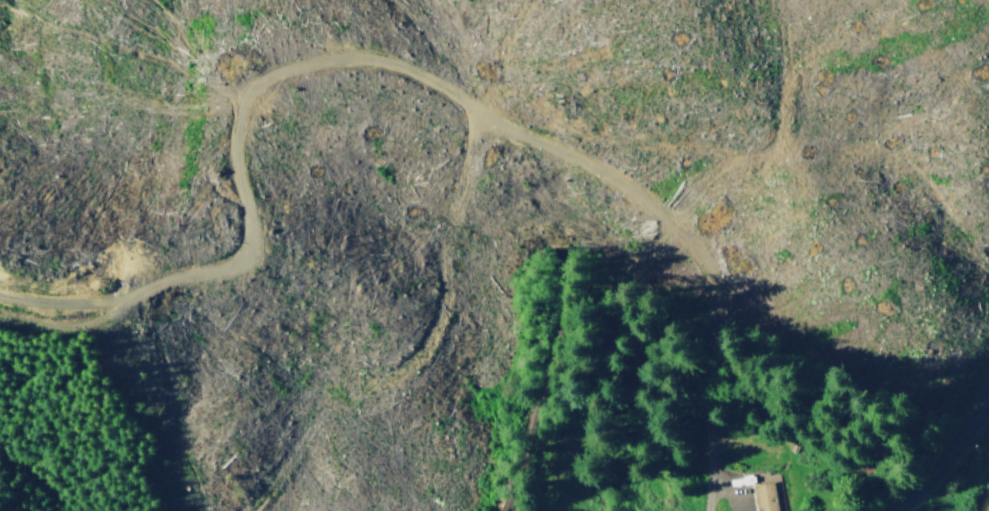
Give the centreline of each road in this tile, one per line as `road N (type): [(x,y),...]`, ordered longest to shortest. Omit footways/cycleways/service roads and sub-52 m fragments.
road 1 (residential): [(900,510),(988,390)]

